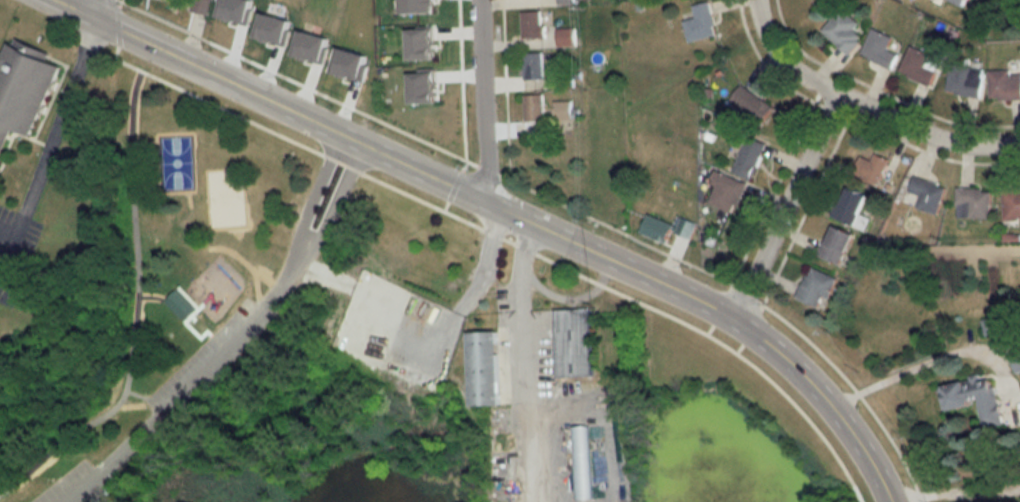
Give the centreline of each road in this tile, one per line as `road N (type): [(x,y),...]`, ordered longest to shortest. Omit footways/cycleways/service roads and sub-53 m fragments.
road 1 (tertiary): [(891,501),(827,397),(731,319),(41,0)]
road 2 (residential): [(1019,146),(949,140),(807,78),(780,57),(756,0)]
road 3 (residential): [(288,274),(228,352),(63,501)]
road 4 (residential): [(731,319),(839,91)]
road 5 (residential): [(484,203),(477,0)]
road 6 (track): [(531,501),(525,309)]
road 7 (residential): [(288,274),(322,231),(363,144)]
road 8 (residential): [(340,134),(288,274)]

